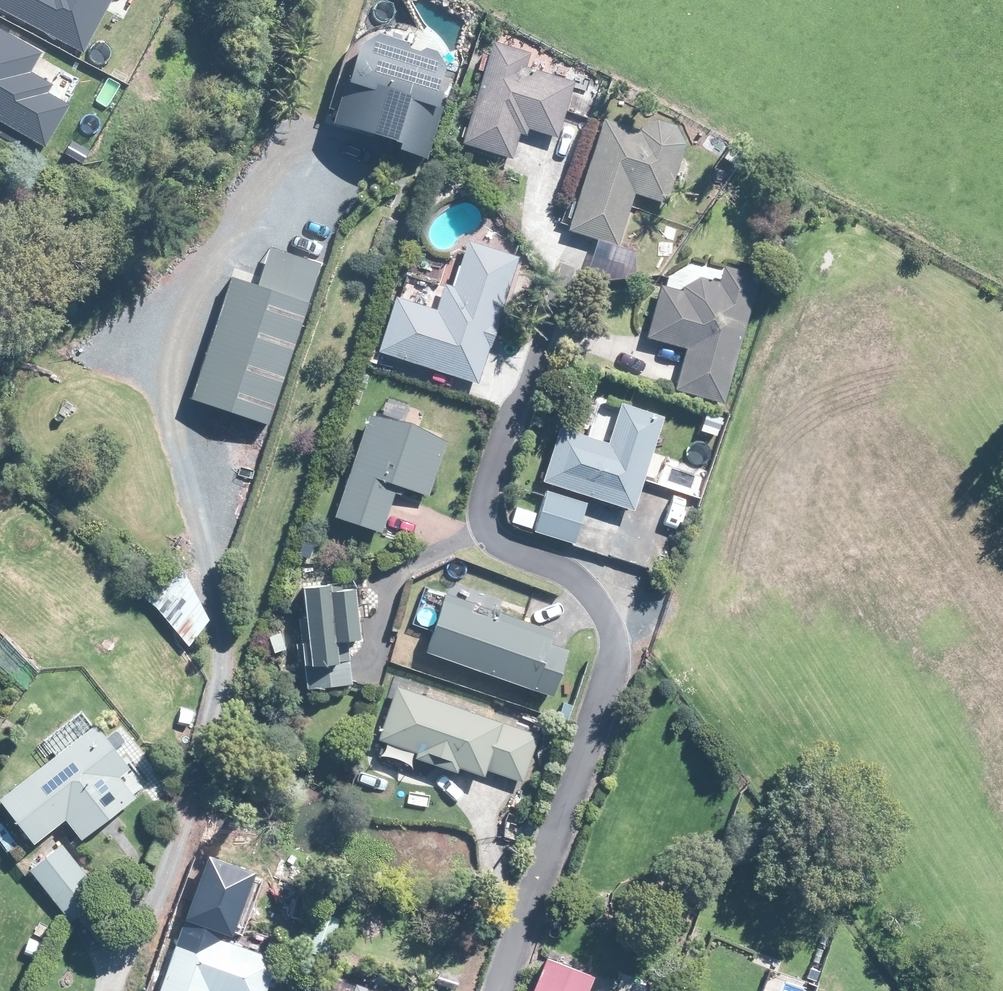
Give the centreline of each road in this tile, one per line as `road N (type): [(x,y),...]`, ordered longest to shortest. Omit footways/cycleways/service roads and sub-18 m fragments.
road 1 (residential): [(556,305),(480,507),(498,543),(599,606),(609,652),(502,990)]

